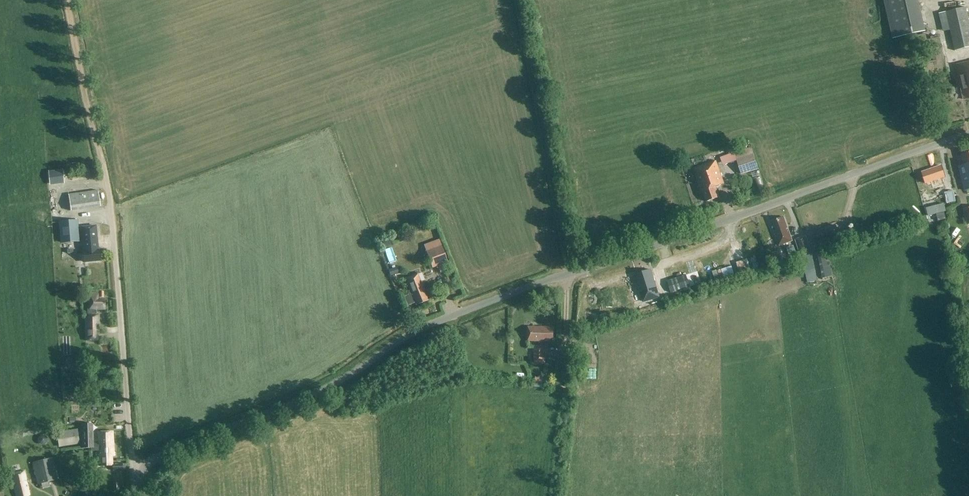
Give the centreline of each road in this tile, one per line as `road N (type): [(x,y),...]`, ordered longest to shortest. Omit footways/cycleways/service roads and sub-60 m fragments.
road 1 (unclassified): [(140,478),(171,448),(309,397),(435,322),(968,134)]
road 2 (unclassified): [(140,478),(130,449),(102,164)]
road 3 (track): [(571,273),(519,0)]
road 4 (track): [(102,164),(67,0)]

